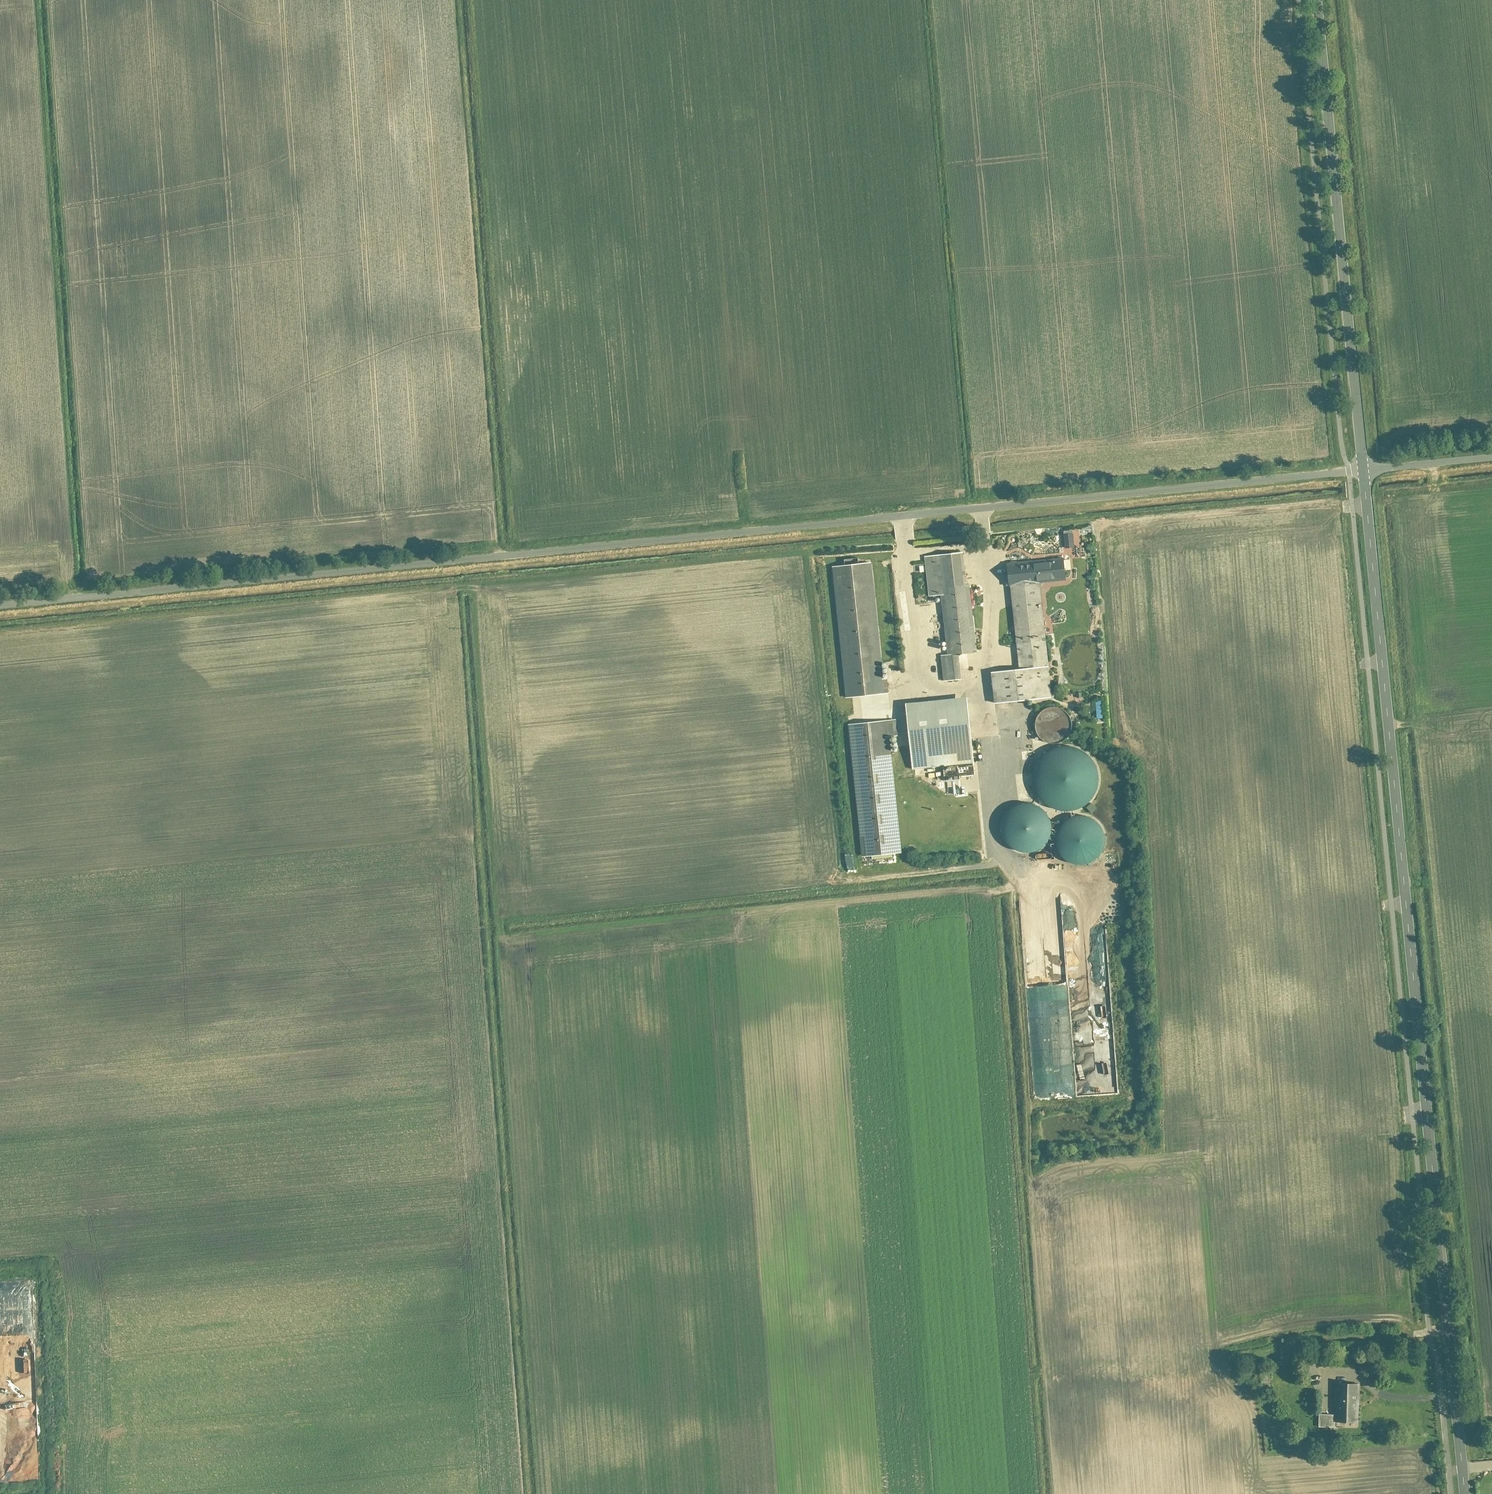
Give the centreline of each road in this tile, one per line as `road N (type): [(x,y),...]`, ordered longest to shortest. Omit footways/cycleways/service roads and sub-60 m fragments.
road 1 (unclassified): [(0,604),(1363,471)]
road 2 (tertiary): [(1363,471),(1464,1493)]
road 3 (tertiary): [(1318,0),(1363,471)]
road 4 (unclassified): [(1363,471),(1491,458)]

